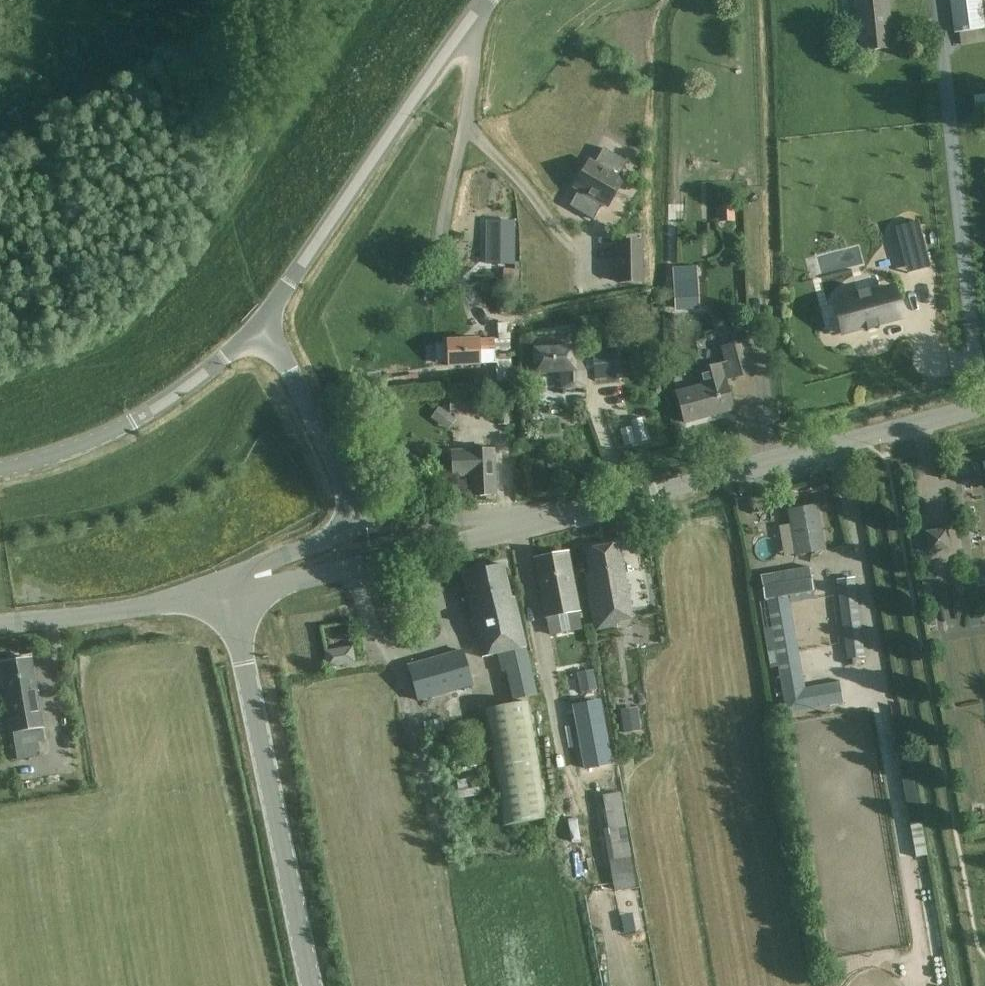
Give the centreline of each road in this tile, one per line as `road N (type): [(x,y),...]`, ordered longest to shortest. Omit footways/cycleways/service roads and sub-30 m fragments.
road 1 (tertiary): [(539,518),(984,406)]
road 2 (tertiary): [(312,985),(230,595)]
road 3 (tertiary): [(486,0),(261,321)]
road 4 (tertiary): [(230,595),(370,566),(539,518)]
road 5 (tertiary): [(261,321),(213,367),(148,412),(88,446),(0,470)]
road 6 (unclassified): [(0,625),(230,595)]
road 7 (tertiary): [(360,522),(261,321)]
road 8 (tertiary): [(539,518),(360,522)]
road 9 (tertiary): [(360,522),(246,566),(230,595)]

